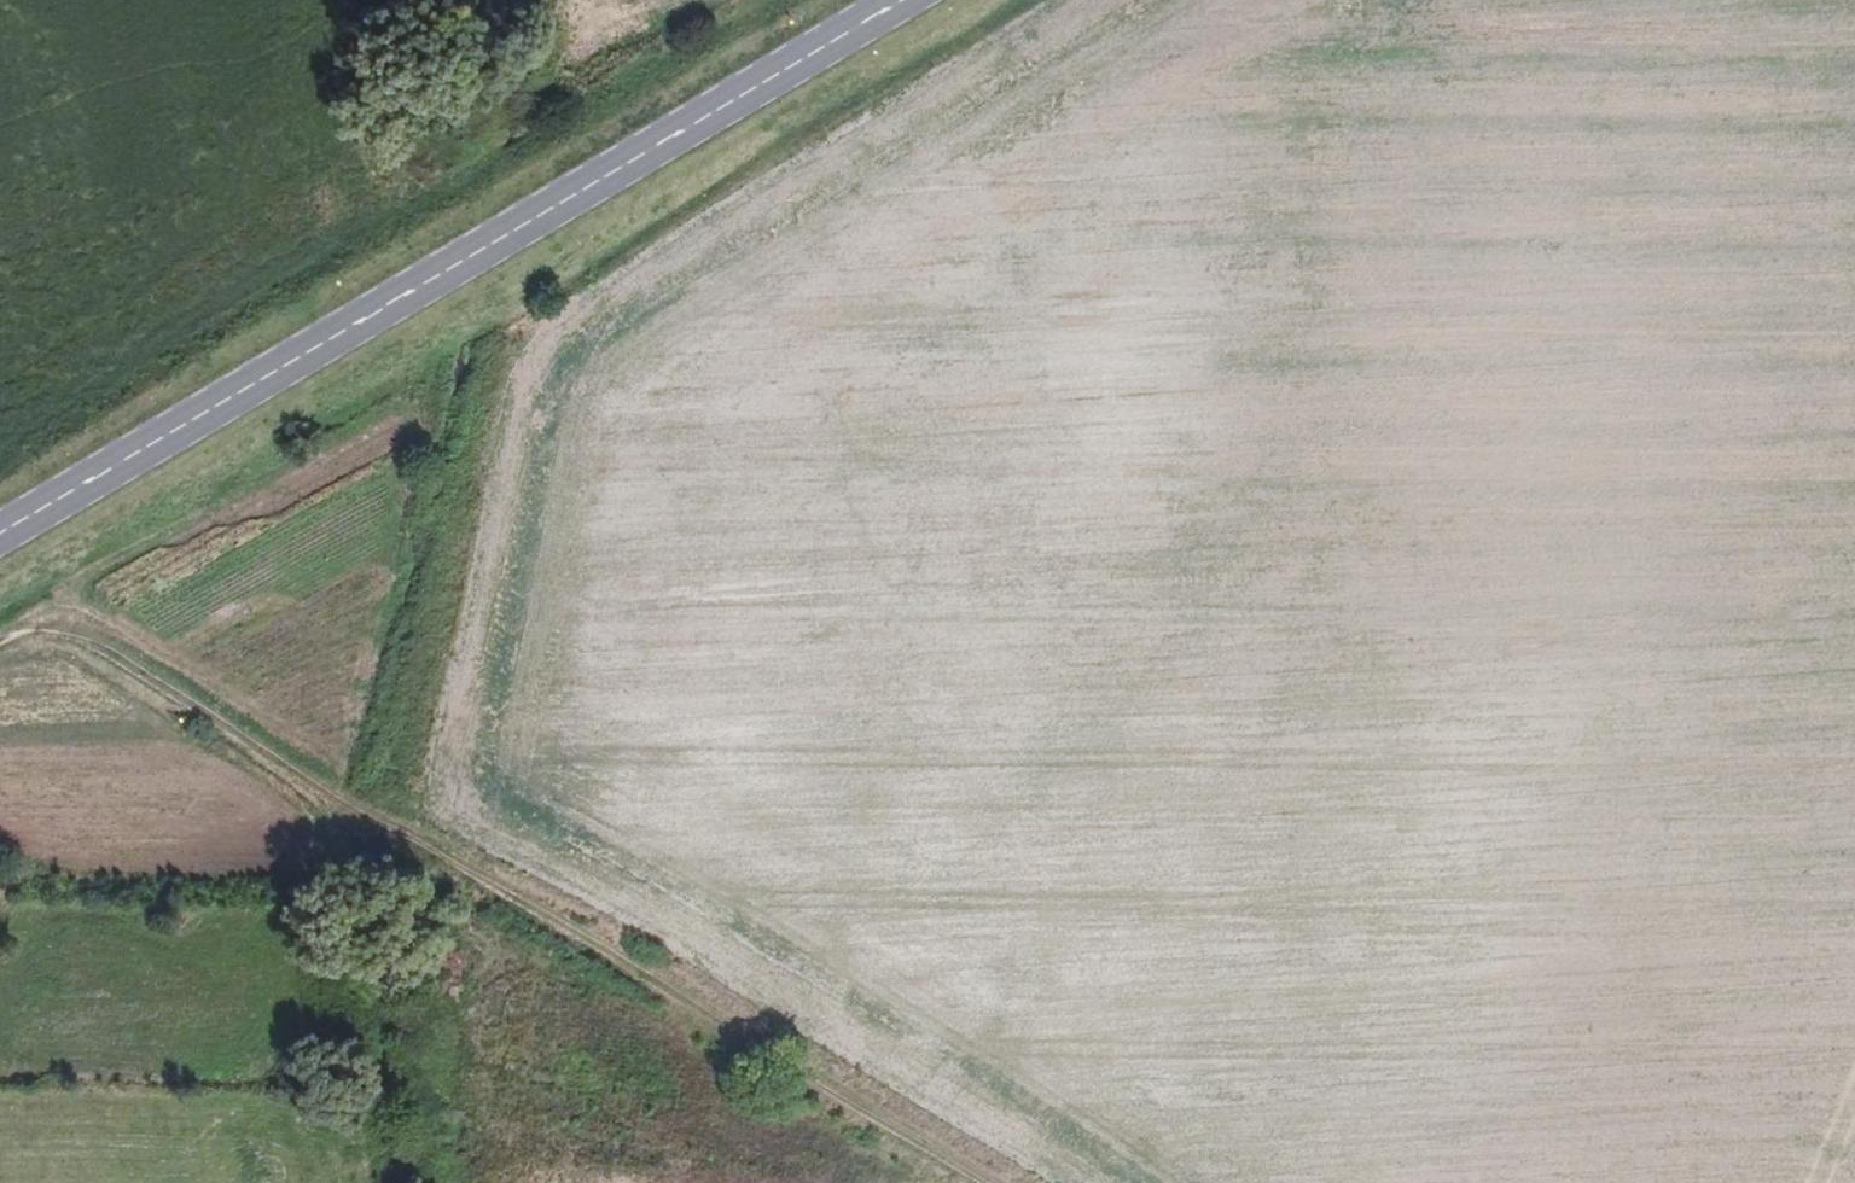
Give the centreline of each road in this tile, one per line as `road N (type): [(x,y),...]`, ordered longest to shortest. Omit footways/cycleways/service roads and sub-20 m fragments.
road 1 (track): [(0,652),(73,612),(1003,1182)]
road 2 (primary): [(898,0),(0,530)]

